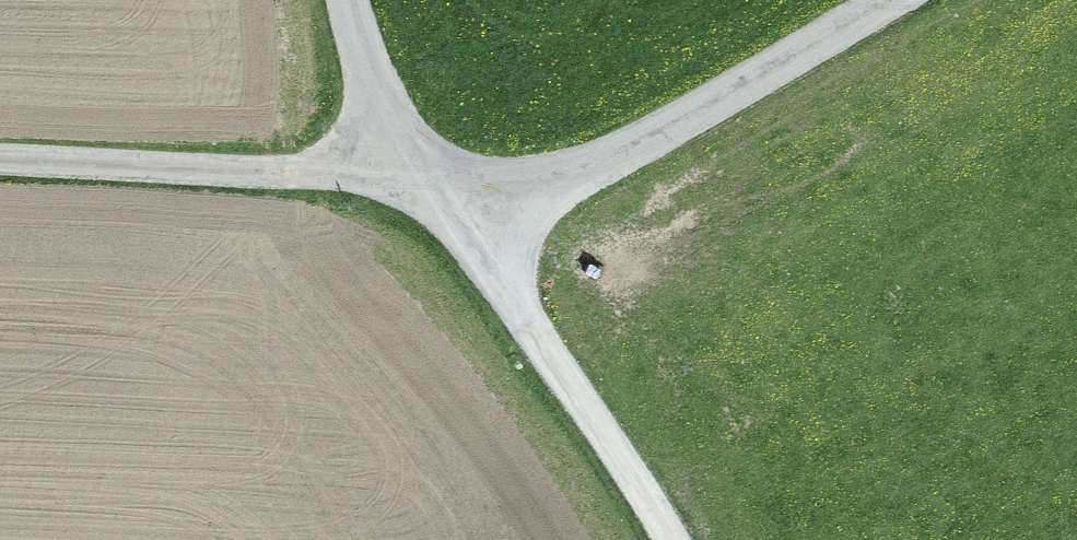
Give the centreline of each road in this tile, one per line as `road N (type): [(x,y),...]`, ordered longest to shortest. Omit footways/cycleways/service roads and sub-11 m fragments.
road 1 (unclassified): [(893,0),(573,180),(488,218)]
road 2 (track): [(663,539),(521,311),(488,218)]
road 3 (unclassified): [(348,0),(386,156),(488,218)]

